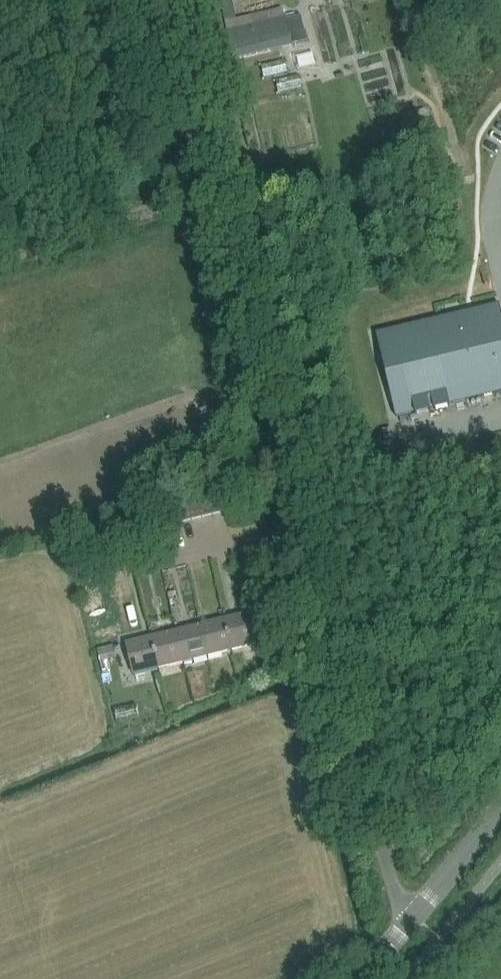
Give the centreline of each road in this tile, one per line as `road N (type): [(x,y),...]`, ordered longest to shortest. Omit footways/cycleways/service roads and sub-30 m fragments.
road 1 (unclassified): [(414,918),(394,889),(296,494)]
road 2 (tertiary): [(414,918),(500,814)]

